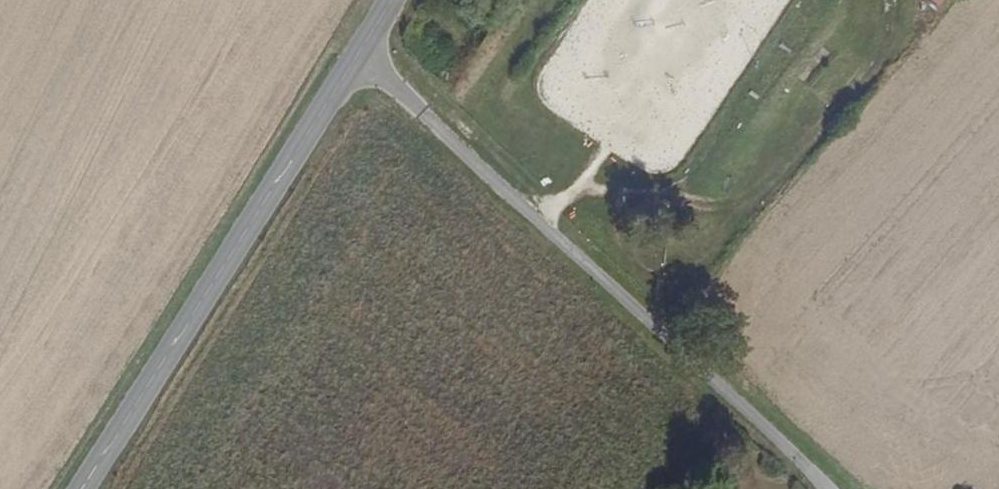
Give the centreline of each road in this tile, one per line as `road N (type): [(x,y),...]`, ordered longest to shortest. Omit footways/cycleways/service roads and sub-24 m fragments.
road 1 (residential): [(828,488),(360,52)]
road 2 (tertiary): [(81,488),(360,52)]
road 3 (track): [(892,0),(882,51),(765,193),(731,204),(582,185)]

